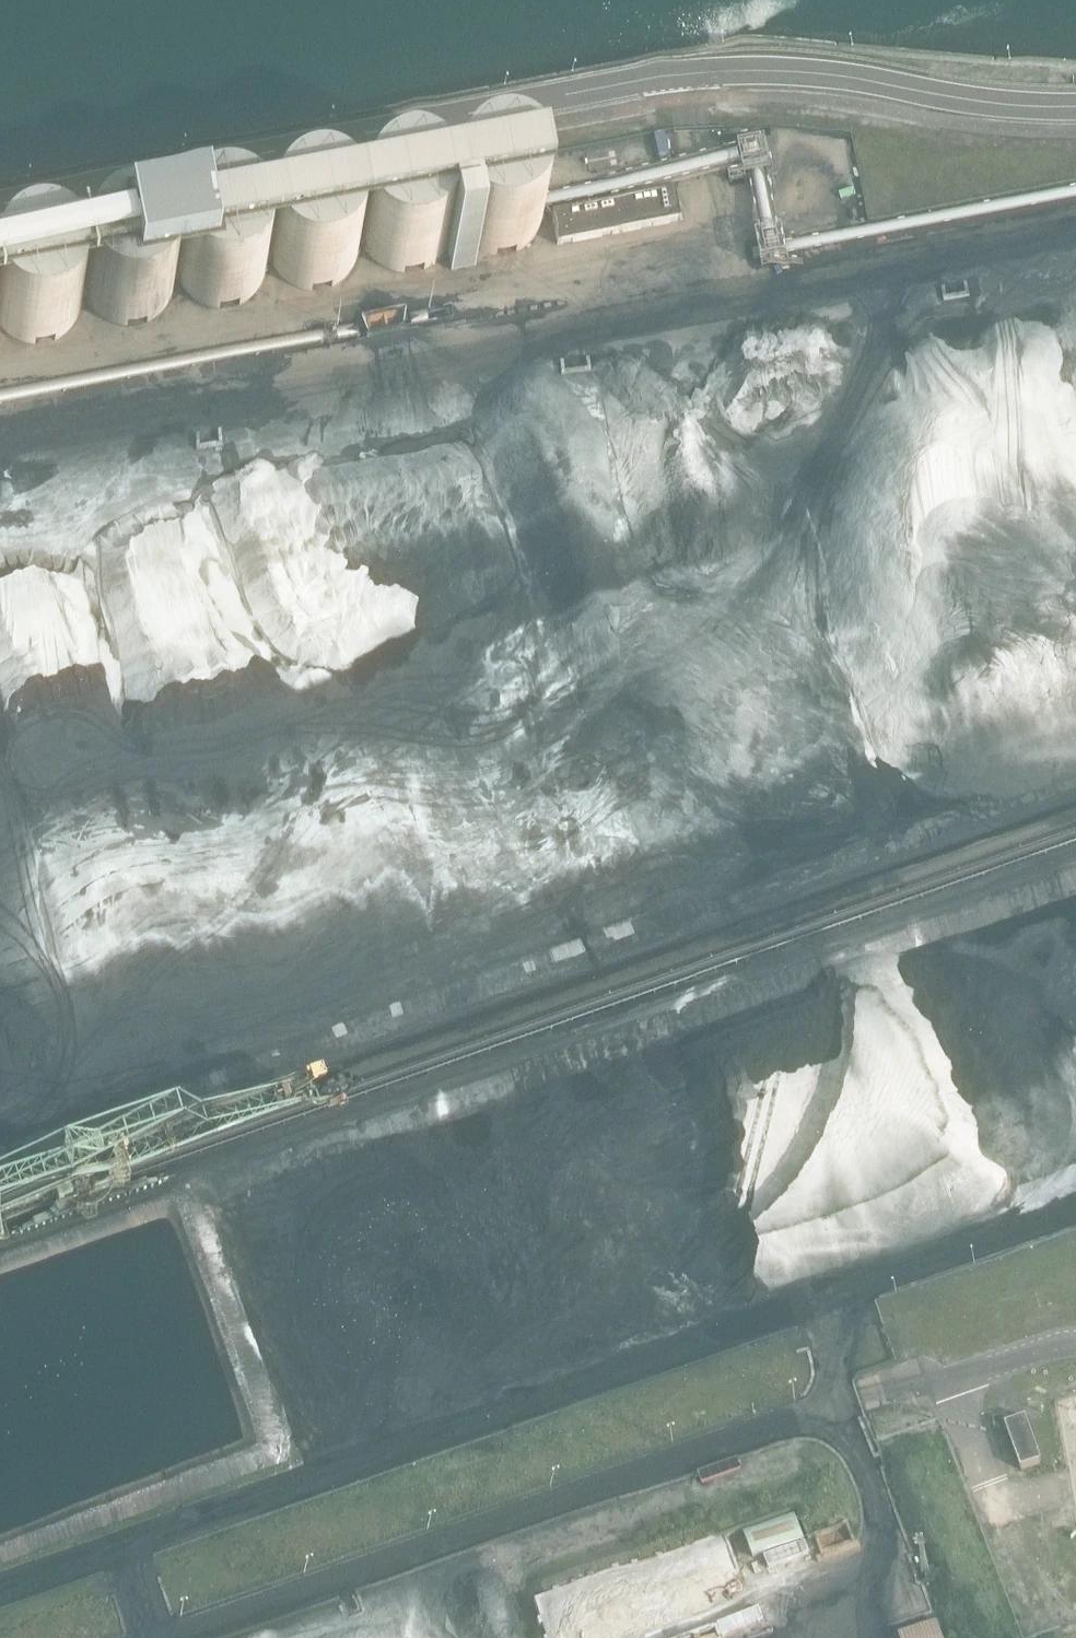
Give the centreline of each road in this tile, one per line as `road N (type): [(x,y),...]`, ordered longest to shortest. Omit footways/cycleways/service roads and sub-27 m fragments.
road 1 (unclassified): [(0,204),(683,74),(774,71),(1006,105),(1075,105)]
road 2 (unclassified): [(1075,1343),(953,1381)]

